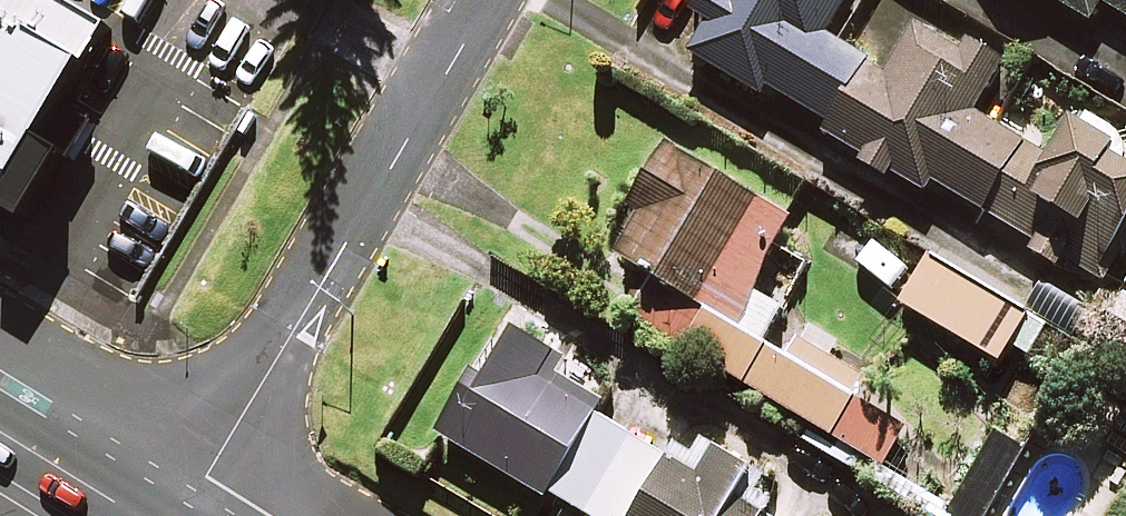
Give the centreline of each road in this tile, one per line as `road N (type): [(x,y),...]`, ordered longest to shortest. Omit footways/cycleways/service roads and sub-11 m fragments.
road 1 (residential): [(489,0),(184,515)]
road 2 (secondary): [(133,515),(0,434)]

